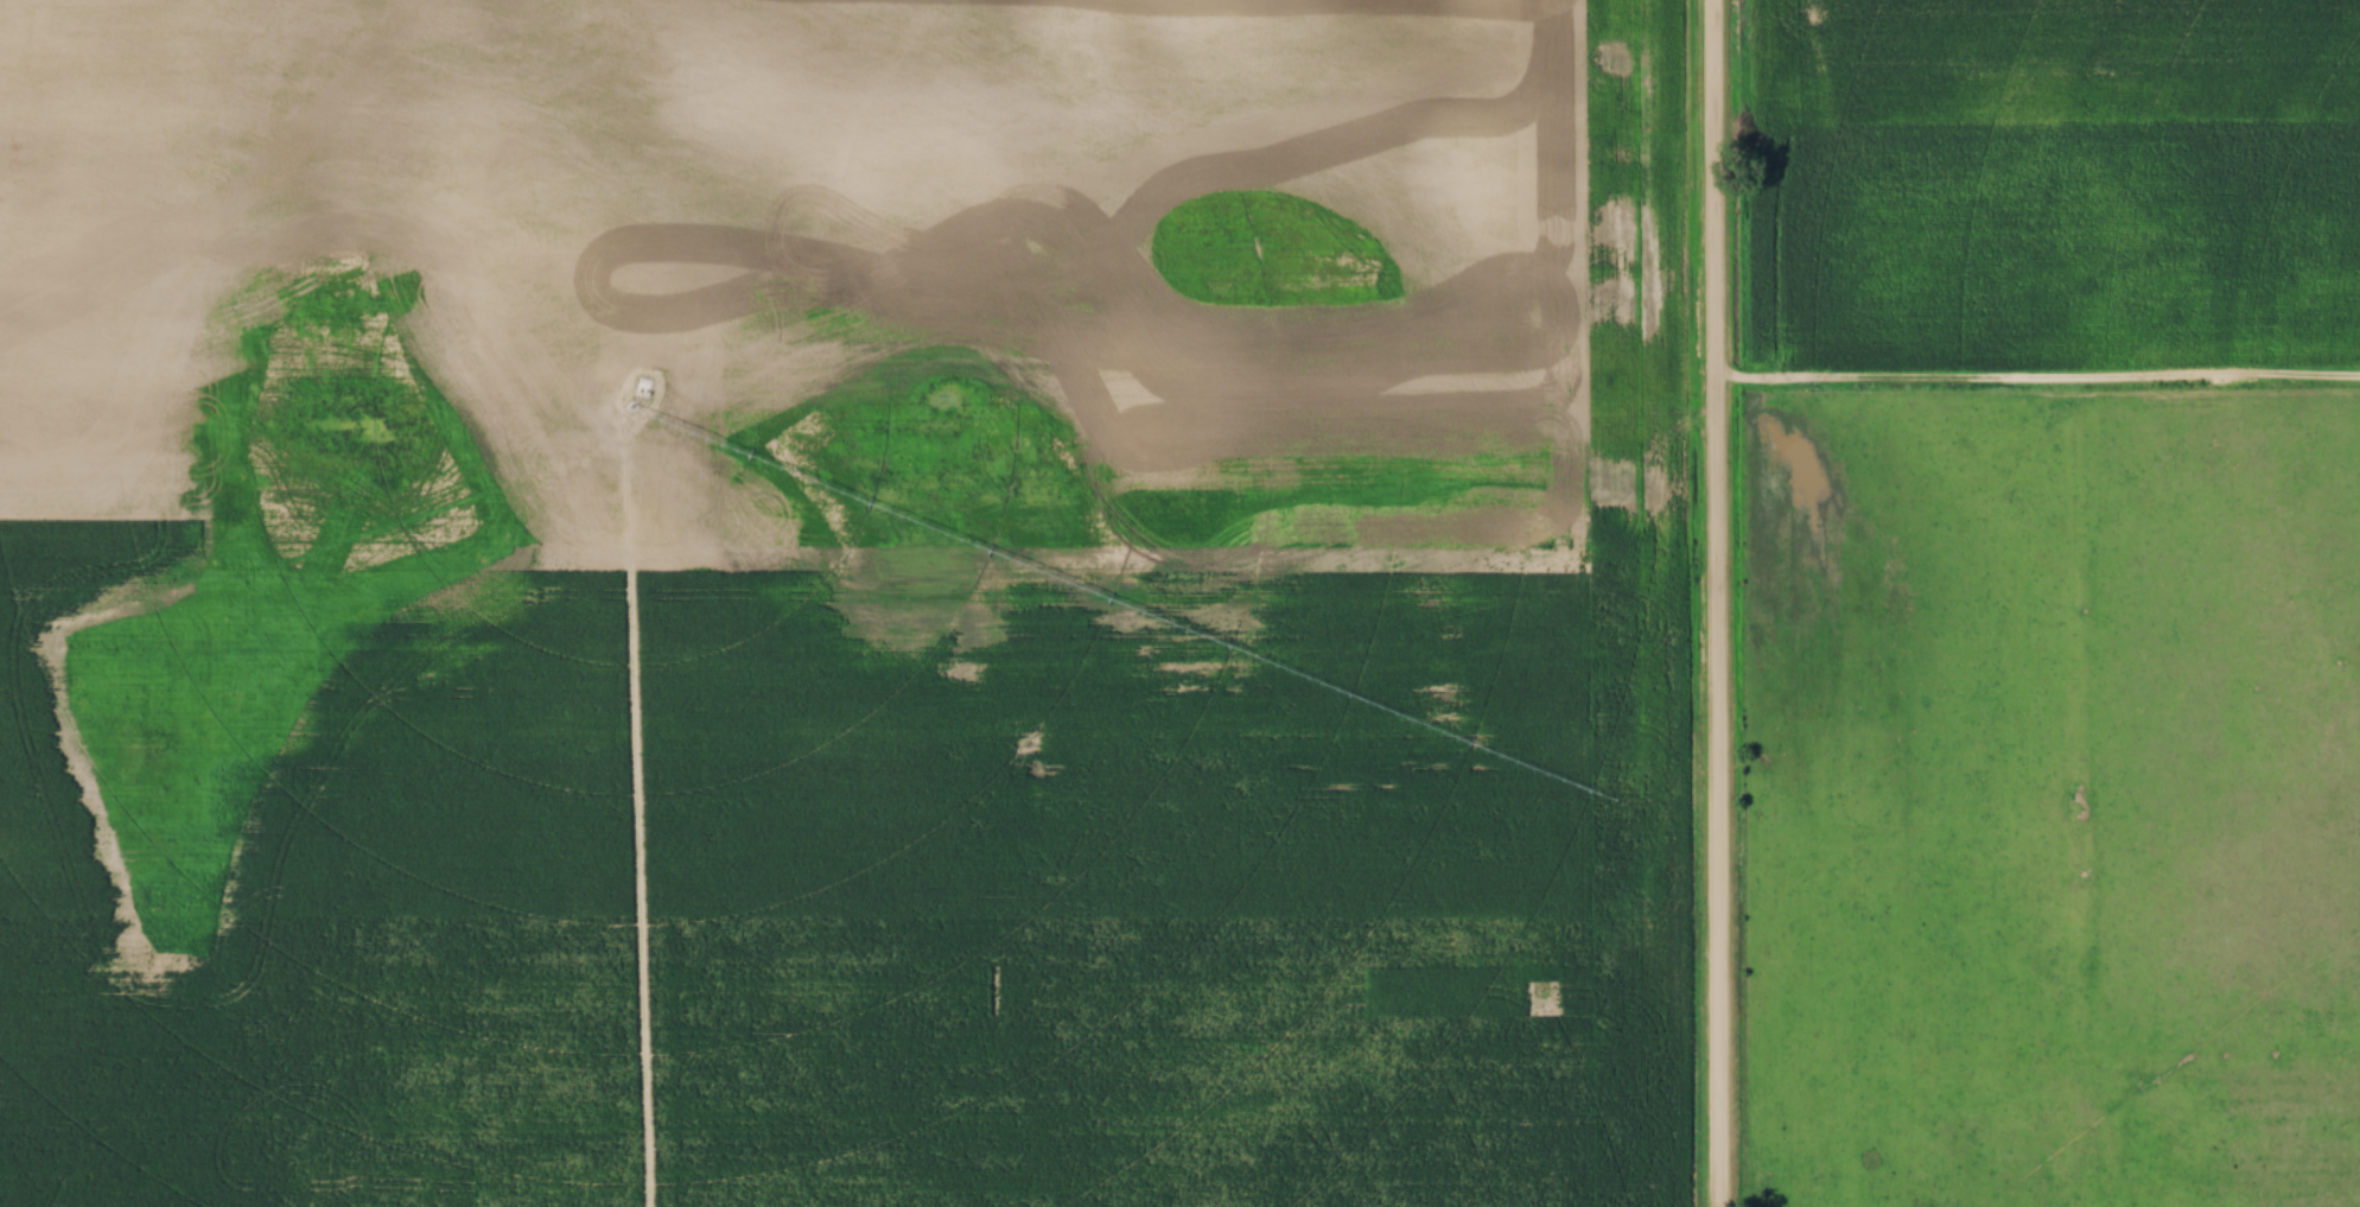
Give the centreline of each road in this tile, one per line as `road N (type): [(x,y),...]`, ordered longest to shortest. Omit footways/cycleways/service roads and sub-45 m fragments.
road 1 (residential): [(1724,1206),(1715,0)]

